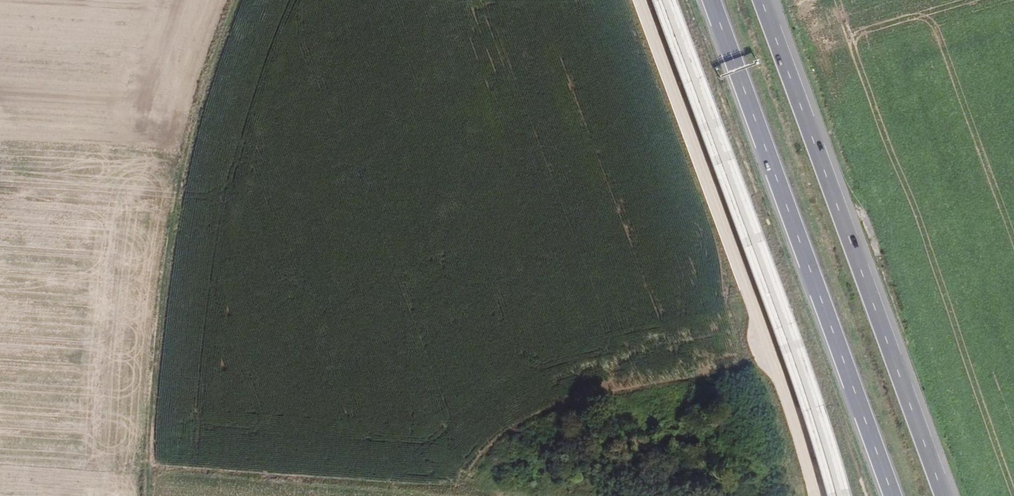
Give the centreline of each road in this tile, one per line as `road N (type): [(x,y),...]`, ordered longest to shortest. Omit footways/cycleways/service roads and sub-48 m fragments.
road 1 (trunk): [(944,495),(762,0)]
road 2 (trunk): [(710,0),(892,495)]
road 3 (track): [(235,0),(184,164),(149,495)]
road 4 (track): [(152,467),(508,495)]

